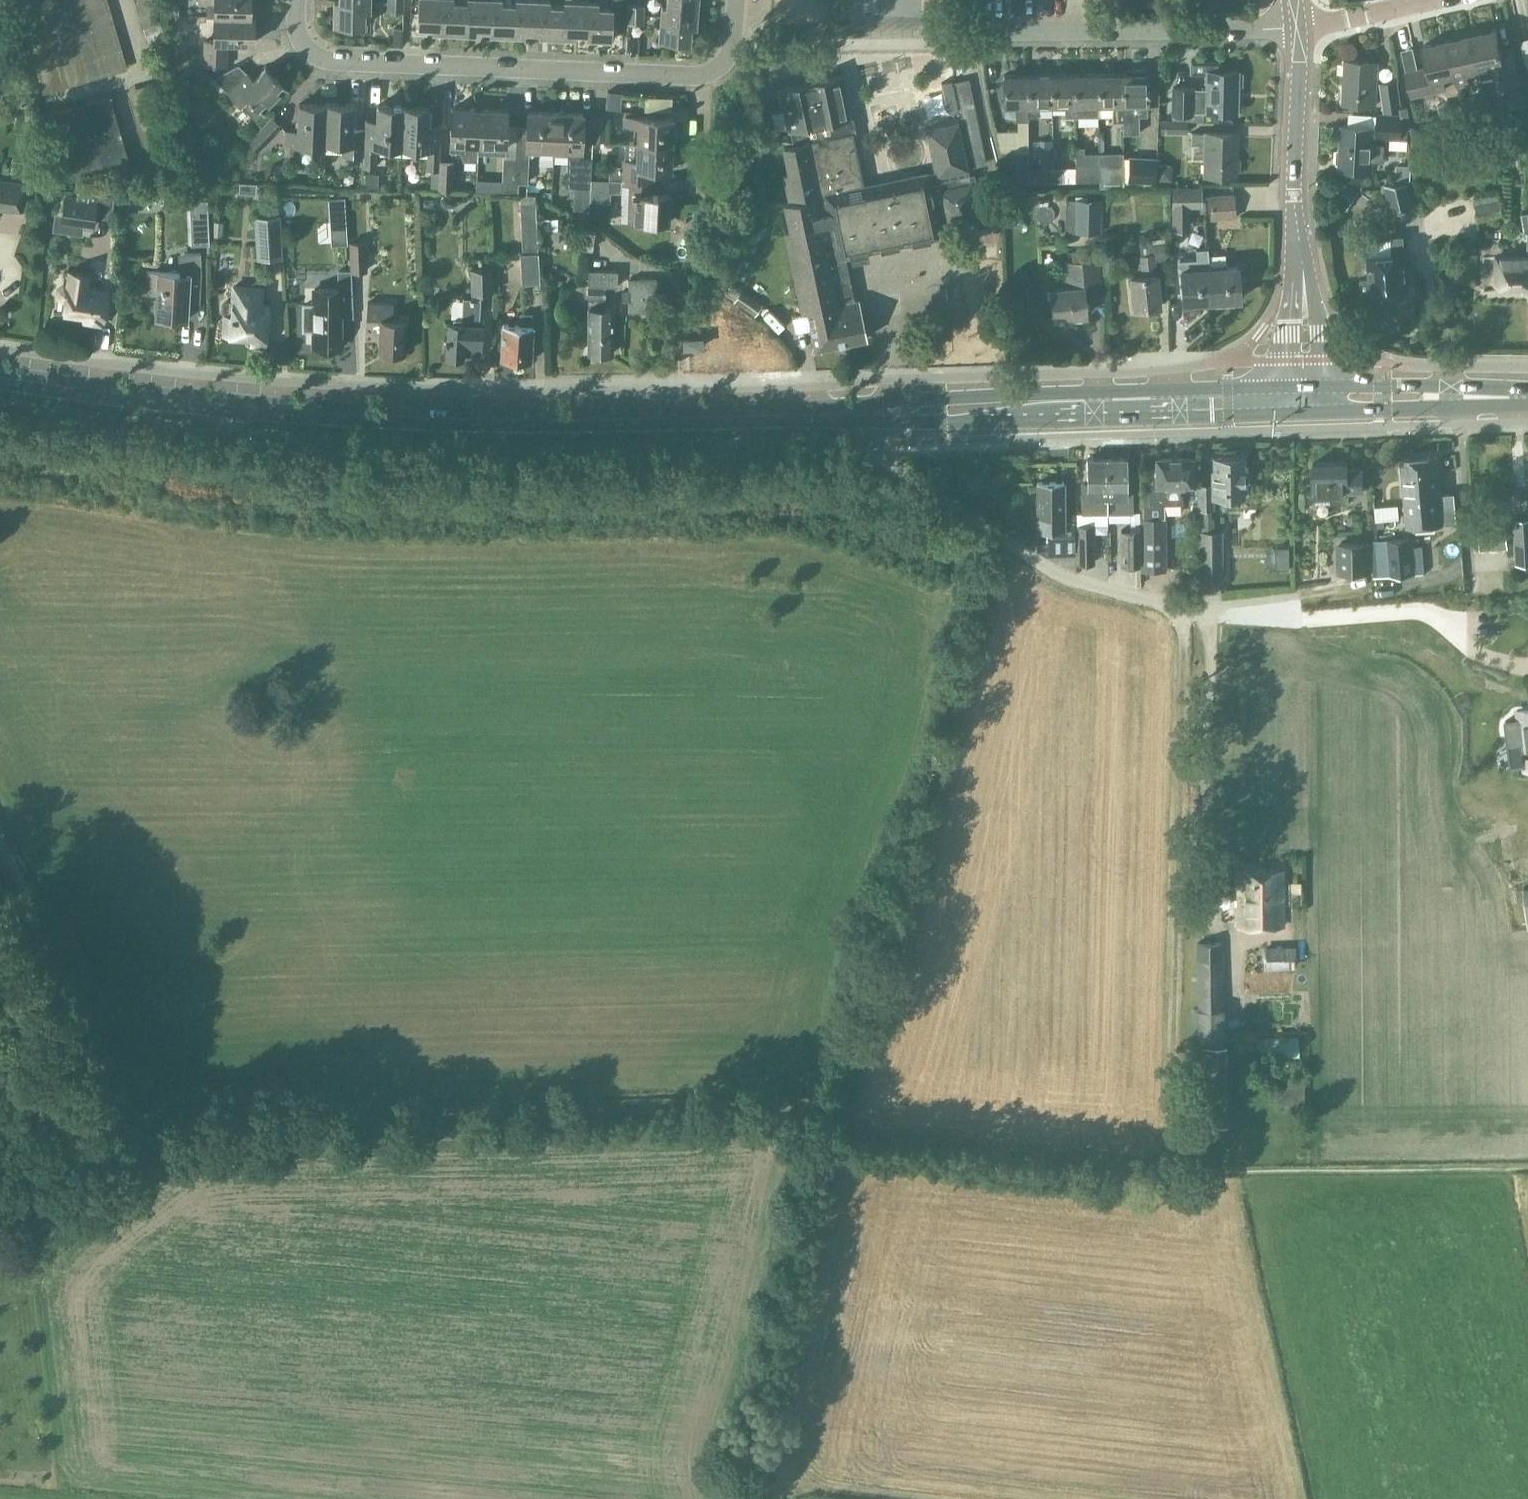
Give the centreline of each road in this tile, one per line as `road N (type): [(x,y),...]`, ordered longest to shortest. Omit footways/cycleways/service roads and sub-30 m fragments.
road 1 (primary): [(1302,401),(512,420),(357,414),(0,377)]
road 2 (residential): [(295,0),(296,33),(328,60),(702,75)]
road 3 (tertiary): [(1302,401),(1297,26)]
road 4 (residential): [(989,35),(1297,26)]
road 5 (track): [(129,1114),(0,843)]
road 6 (primary): [(1527,398),(1302,401)]
road 7 (track): [(0,1246),(67,1211),(135,1155),(138,1134),(129,1114)]
road 8 (residential): [(1297,26),(1464,0)]
road 9 (residential): [(699,201),(702,75)]

